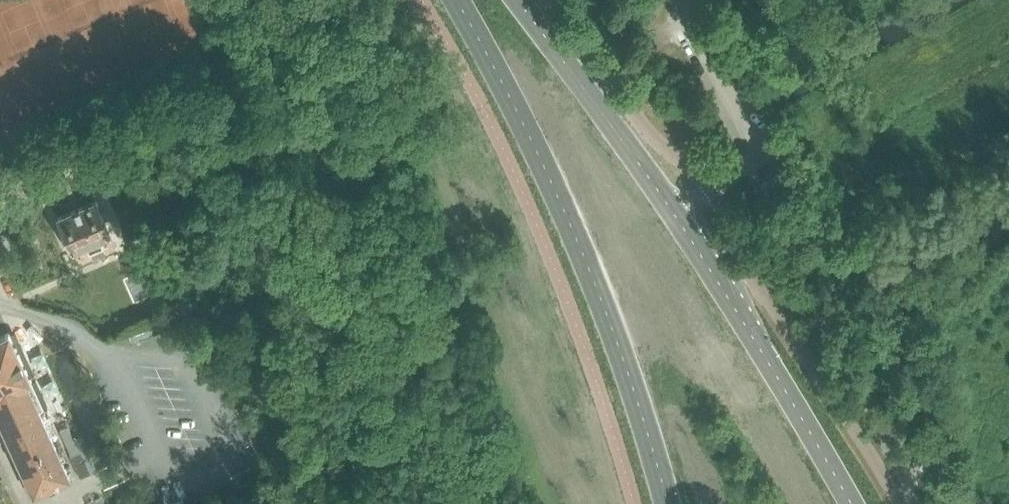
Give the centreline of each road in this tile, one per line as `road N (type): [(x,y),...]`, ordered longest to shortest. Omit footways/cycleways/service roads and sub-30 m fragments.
road 1 (secondary): [(854,503),(681,218),(520,0)]
road 2 (secondary): [(457,0),(581,250),(669,503)]

